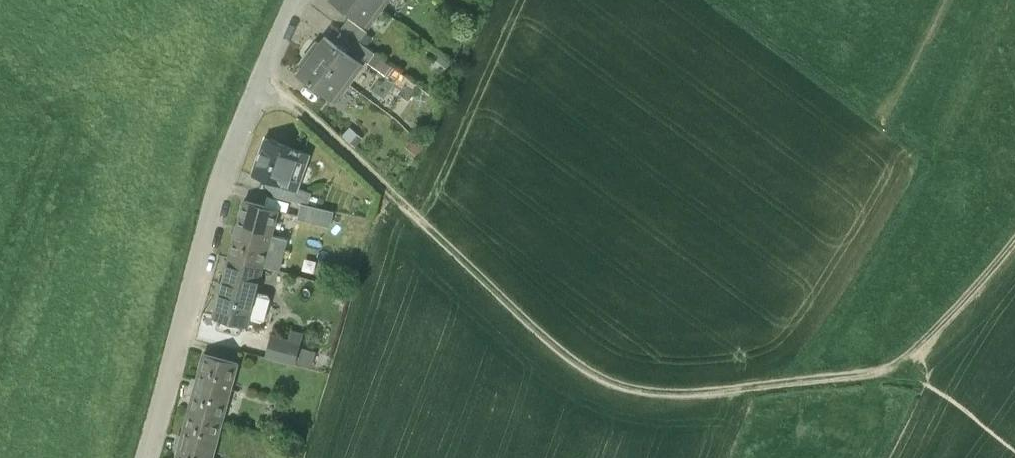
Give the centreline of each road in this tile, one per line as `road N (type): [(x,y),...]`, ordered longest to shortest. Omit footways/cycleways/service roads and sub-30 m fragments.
road 1 (track): [(898,361),(870,373),(683,393),(627,388),(587,370),(267,71)]
road 2 (residential): [(147,457),(295,0)]
road 3 (track): [(1014,234),(898,361)]

